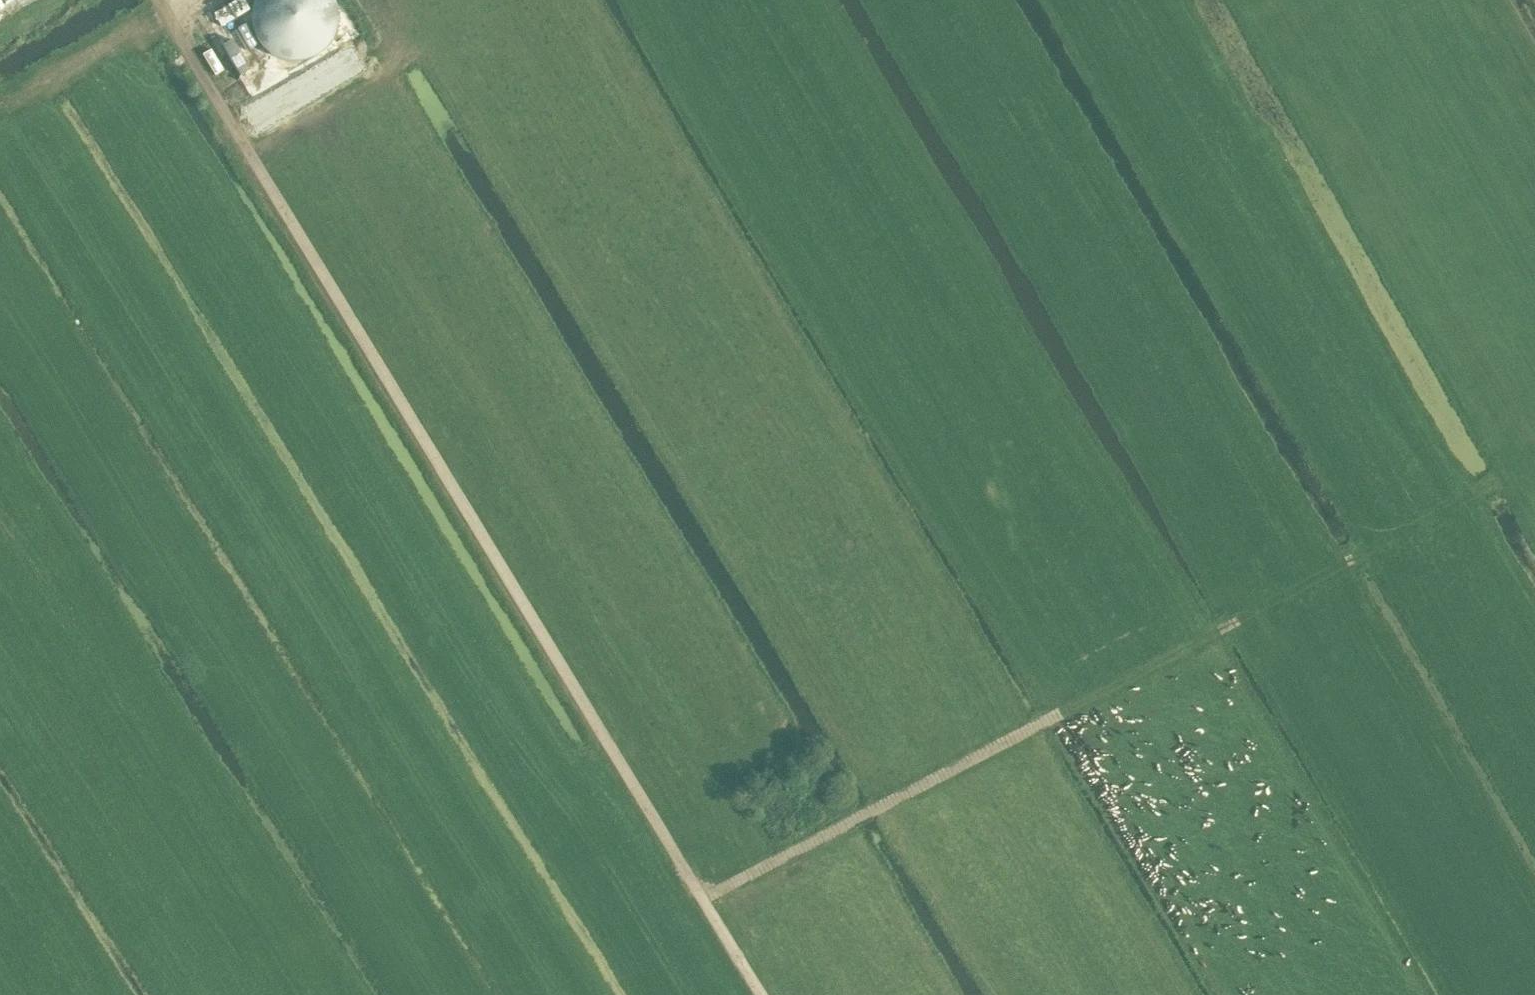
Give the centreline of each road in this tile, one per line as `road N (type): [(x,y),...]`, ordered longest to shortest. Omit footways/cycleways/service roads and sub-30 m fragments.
road 1 (track): [(176,0),(169,5),(182,39),(762,994)]
road 2 (track): [(703,899),(1524,464)]

